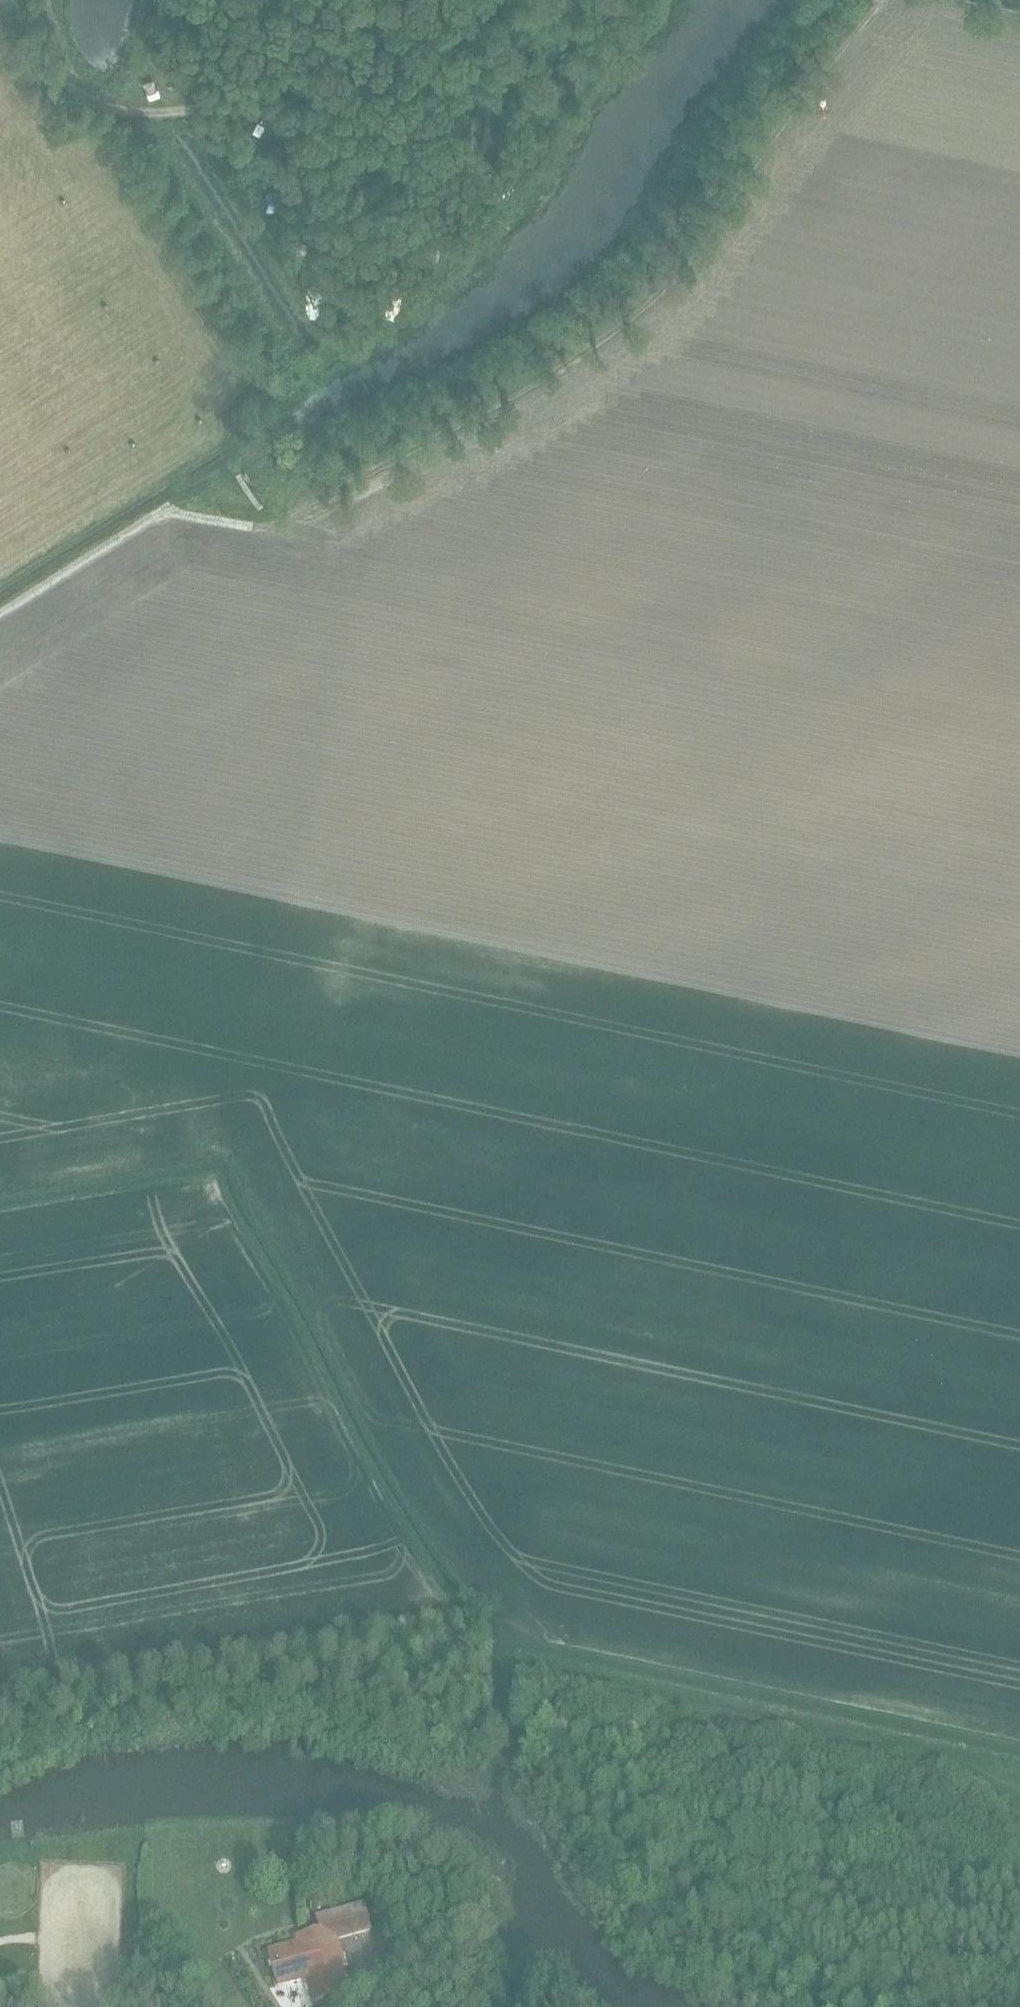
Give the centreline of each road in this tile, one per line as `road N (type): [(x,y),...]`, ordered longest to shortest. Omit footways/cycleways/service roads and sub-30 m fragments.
road 1 (track): [(28,0),(49,62),(68,84),(107,107),(151,114),(267,90),(442,0)]

